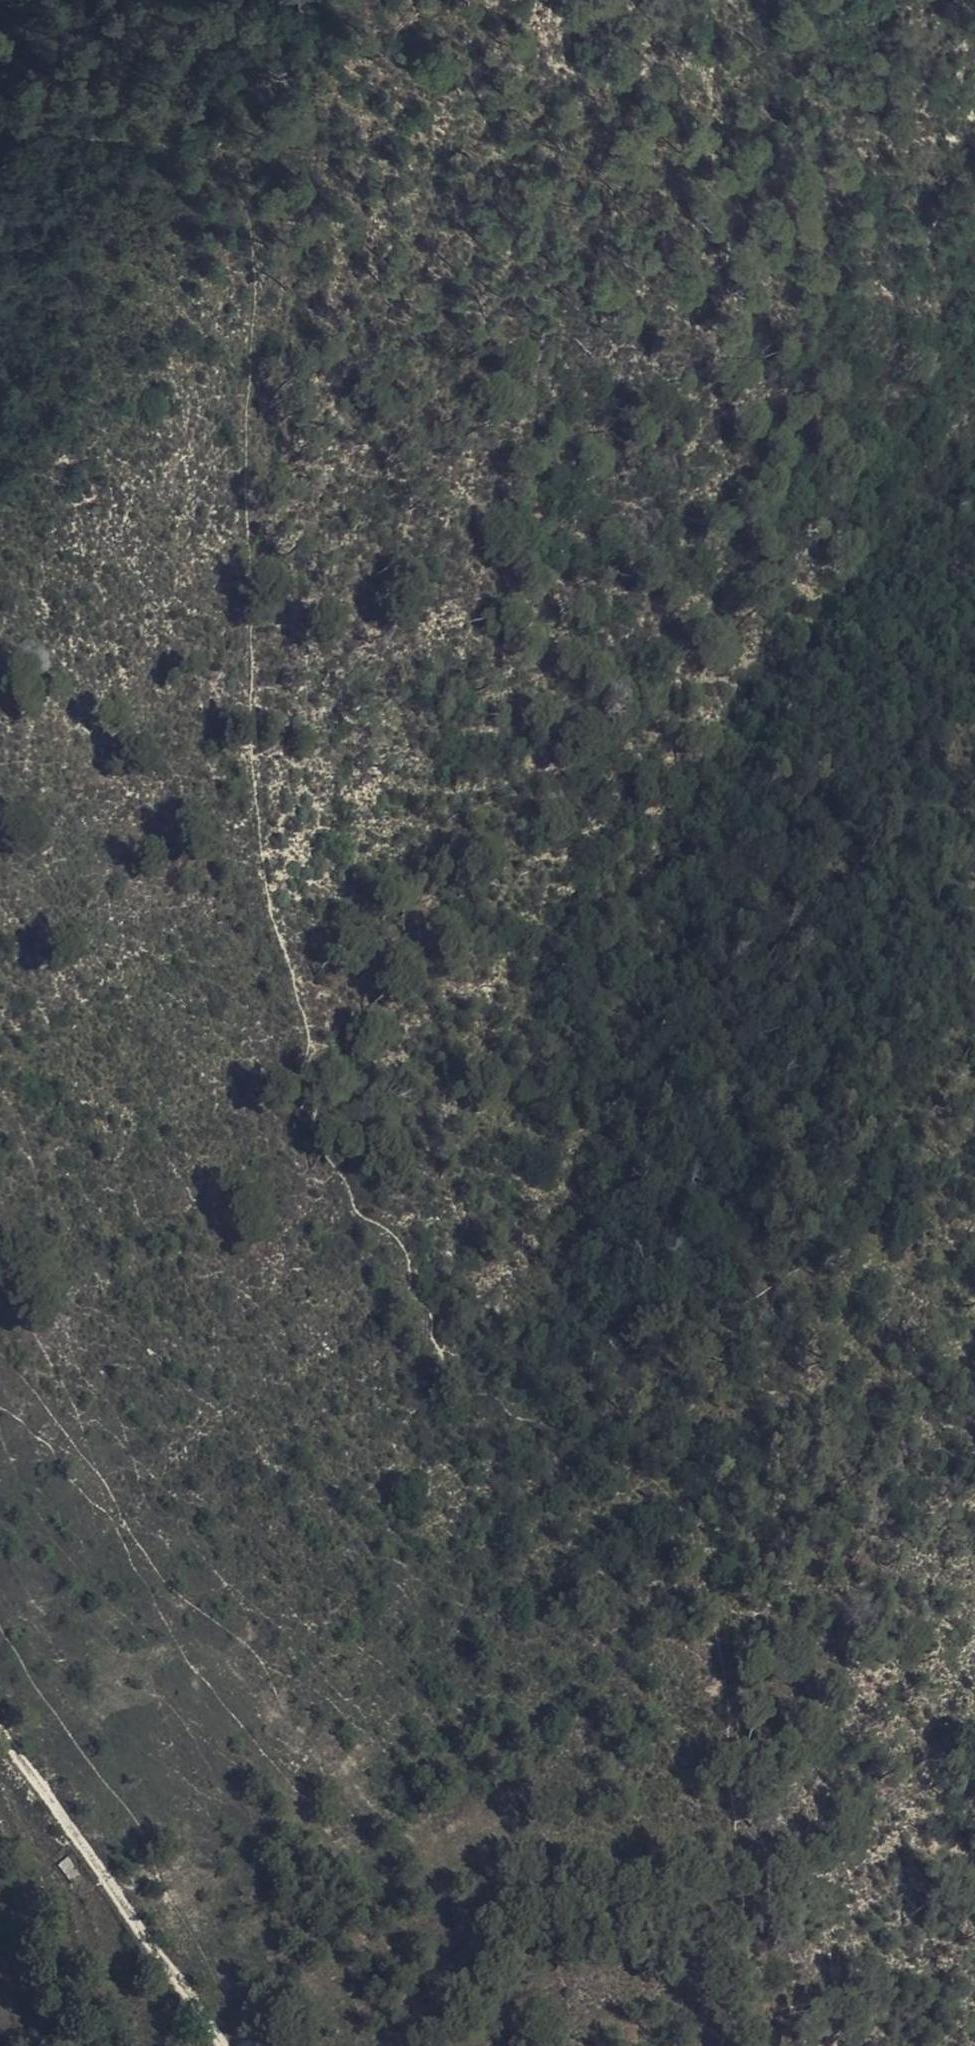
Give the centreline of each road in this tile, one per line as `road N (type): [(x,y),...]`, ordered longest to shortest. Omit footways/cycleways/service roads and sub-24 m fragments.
road 1 (track): [(226,2045),(0,1726)]

